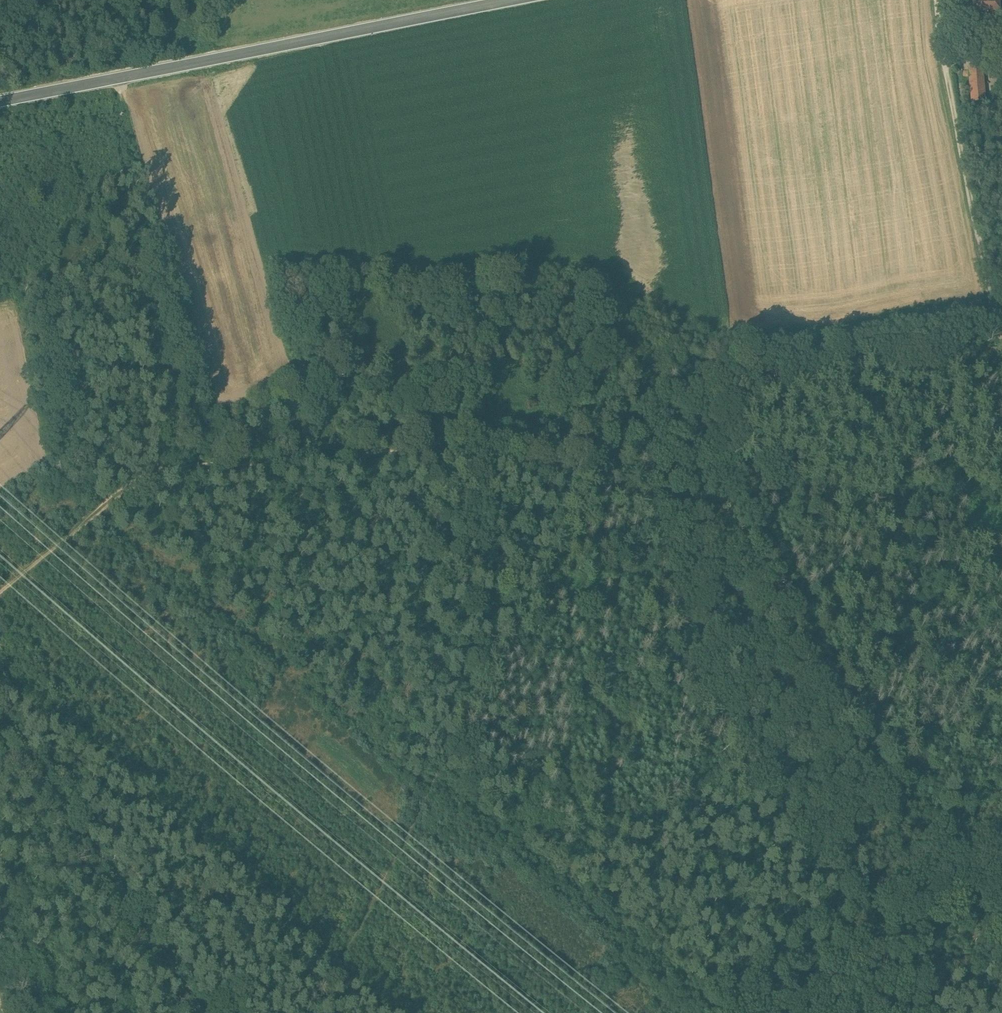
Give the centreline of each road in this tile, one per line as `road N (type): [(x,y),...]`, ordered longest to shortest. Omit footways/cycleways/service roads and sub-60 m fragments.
road 1 (track): [(0,591),(69,527),(169,468),(559,442),(589,431),(611,389),(633,379),(731,353),(822,351),(995,320)]
road 2 (secondary): [(0,101),(508,0)]
road 3 (track): [(596,421),(686,394),(752,396),(835,381),(873,383),(1001,346)]
road 4 (track): [(194,1012),(0,727)]
road 5 (track): [(941,0),(995,320)]

